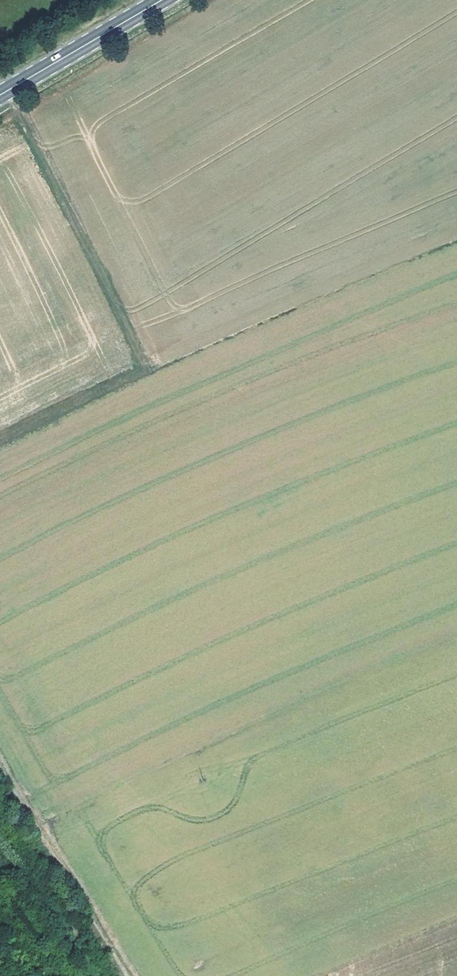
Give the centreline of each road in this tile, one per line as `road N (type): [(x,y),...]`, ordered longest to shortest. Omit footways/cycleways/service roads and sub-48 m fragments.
road 1 (primary): [(161,0),(0,95)]

